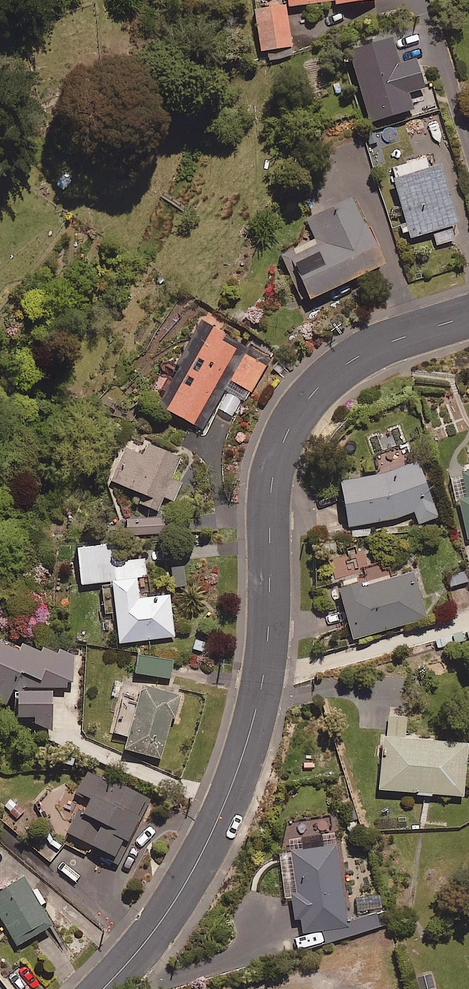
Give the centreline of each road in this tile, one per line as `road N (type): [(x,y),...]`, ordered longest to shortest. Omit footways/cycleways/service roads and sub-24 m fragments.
road 1 (residential): [(468,317),(373,348),(328,378),(295,415),(274,475),(268,630),(239,766),(177,897),(102,988)]

